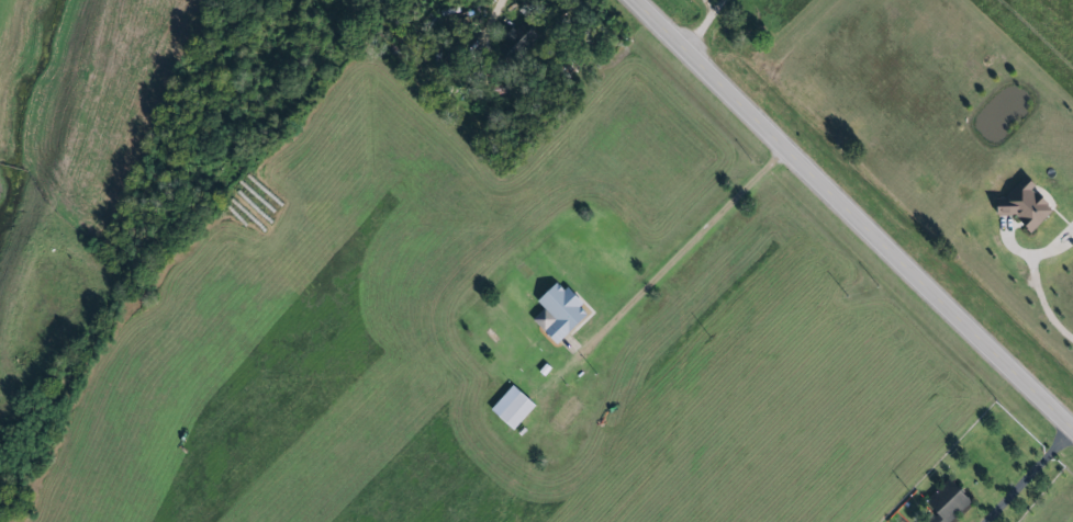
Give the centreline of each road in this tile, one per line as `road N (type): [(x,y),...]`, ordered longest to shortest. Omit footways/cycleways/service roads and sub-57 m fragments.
road 1 (tertiary): [(1072,423),(634,0)]

